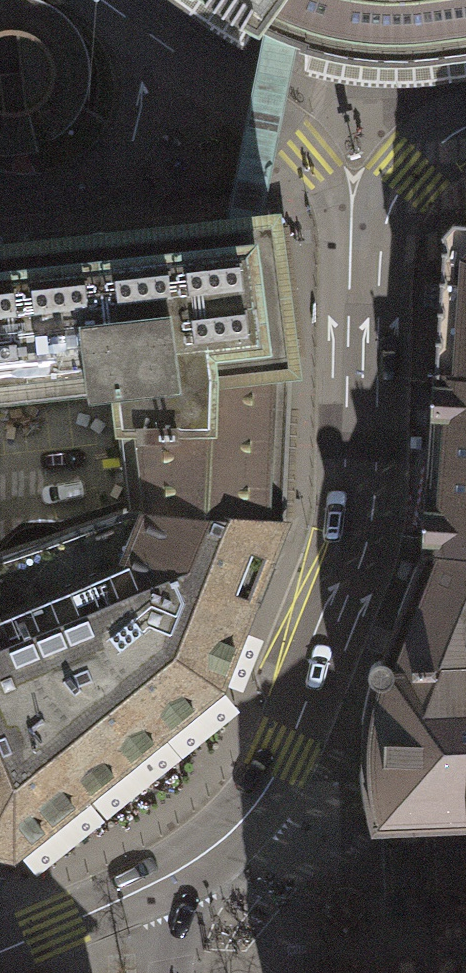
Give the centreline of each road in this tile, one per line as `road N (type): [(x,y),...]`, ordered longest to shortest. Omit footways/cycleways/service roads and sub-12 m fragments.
road 1 (tertiary): [(160,878),(211,848),(266,786),(345,596),(356,516),(359,284)]
road 2 (residential): [(359,284),(340,208),(311,151),(150,34)]
road 3 (residential): [(0,198),(98,175),(127,144),(150,34)]
road 4 (tertiary): [(359,284),(392,202),(465,135)]
road 5 (tertiary): [(0,951),(160,878)]

